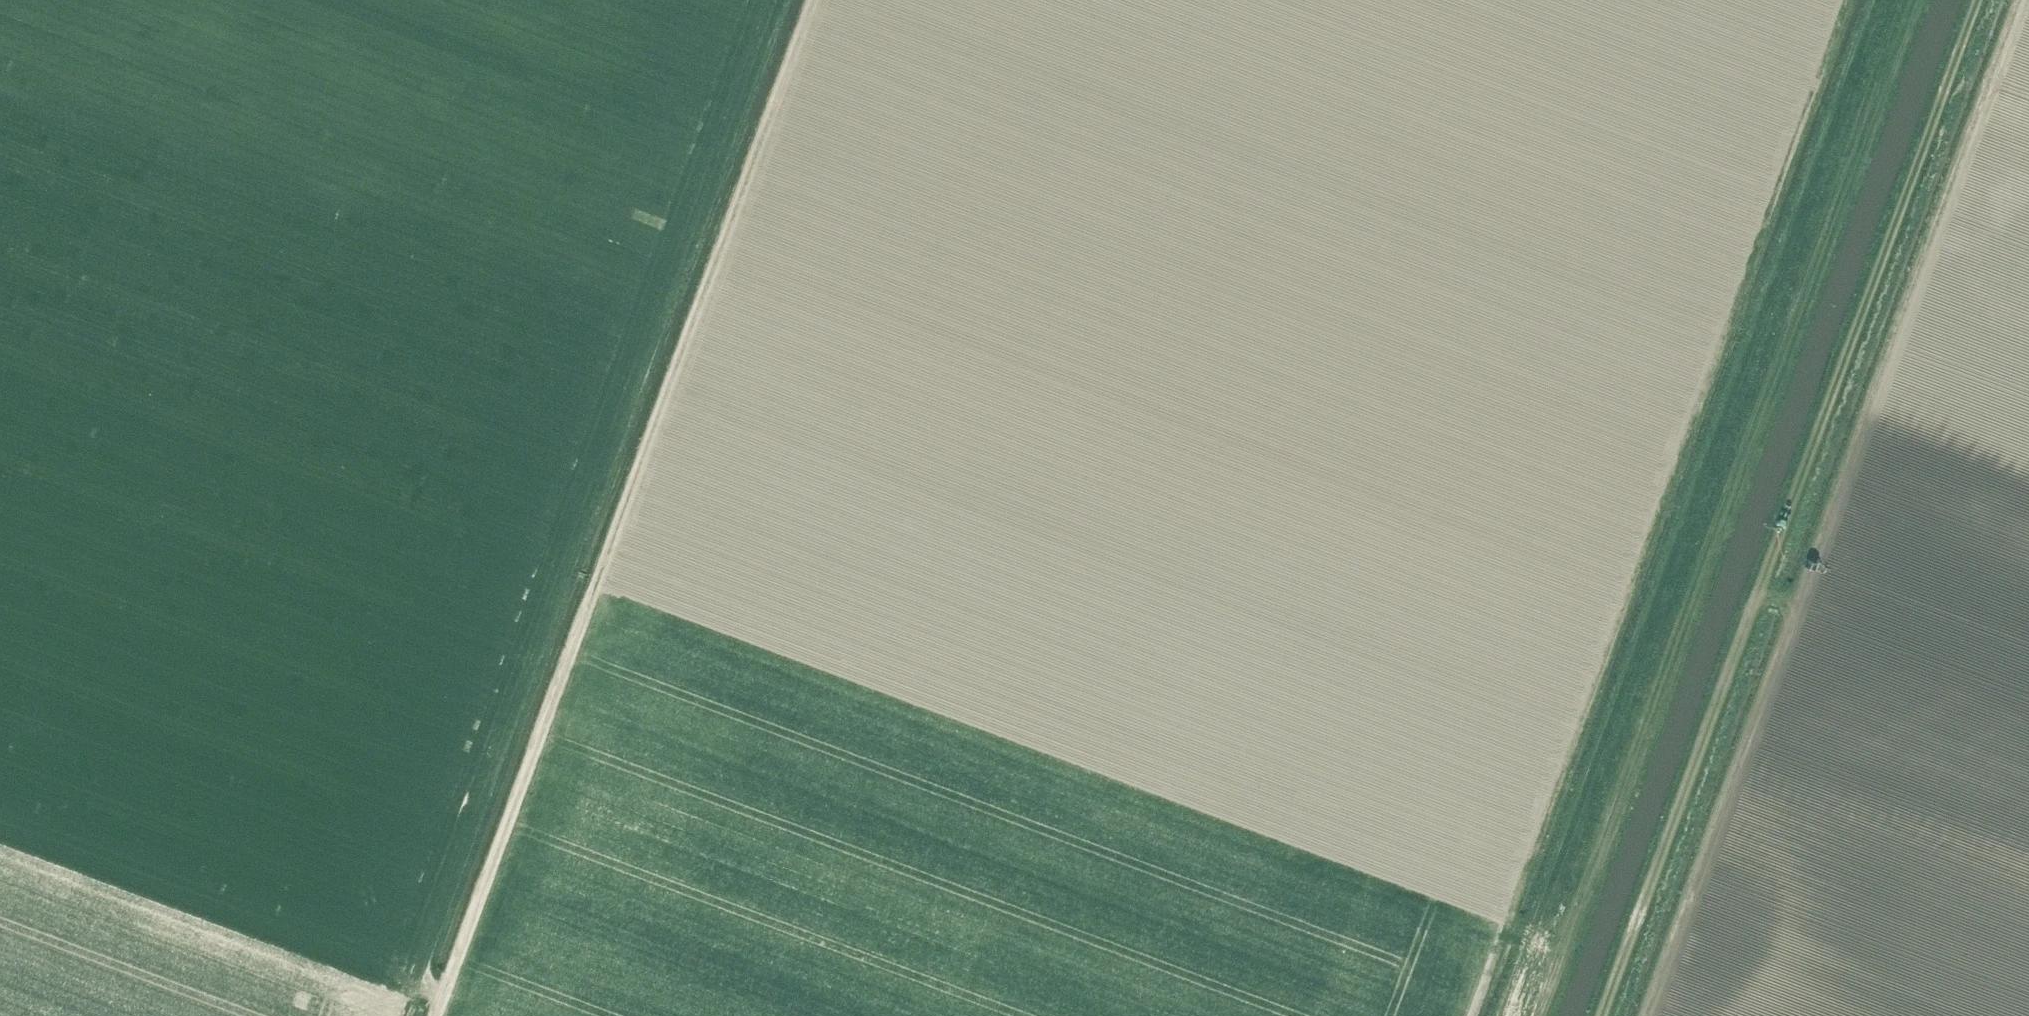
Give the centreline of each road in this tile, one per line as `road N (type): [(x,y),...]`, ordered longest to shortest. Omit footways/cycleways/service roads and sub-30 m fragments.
road 1 (track): [(1770,575),(1983,0)]
road 2 (track): [(1770,575),(1605,1015)]

